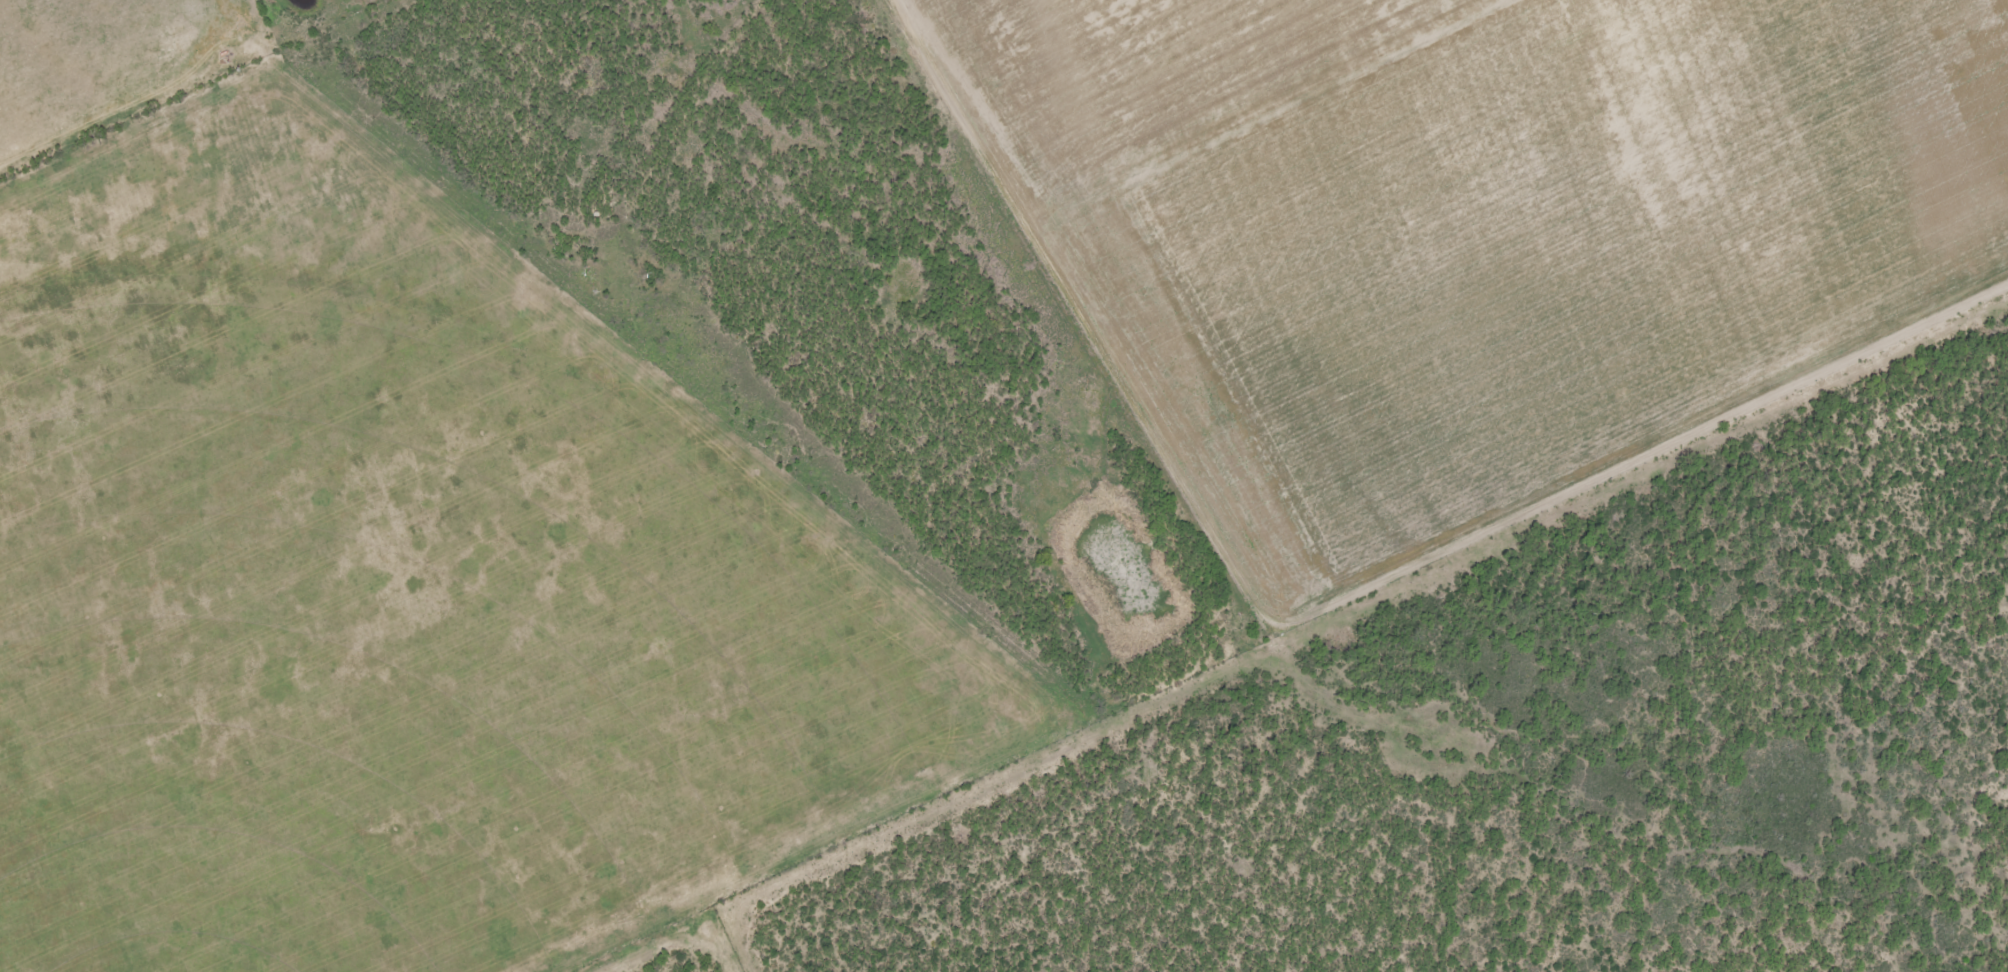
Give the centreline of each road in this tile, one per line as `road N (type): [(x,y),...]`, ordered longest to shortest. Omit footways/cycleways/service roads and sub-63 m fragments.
road 1 (residential): [(654,132),(747,0)]

